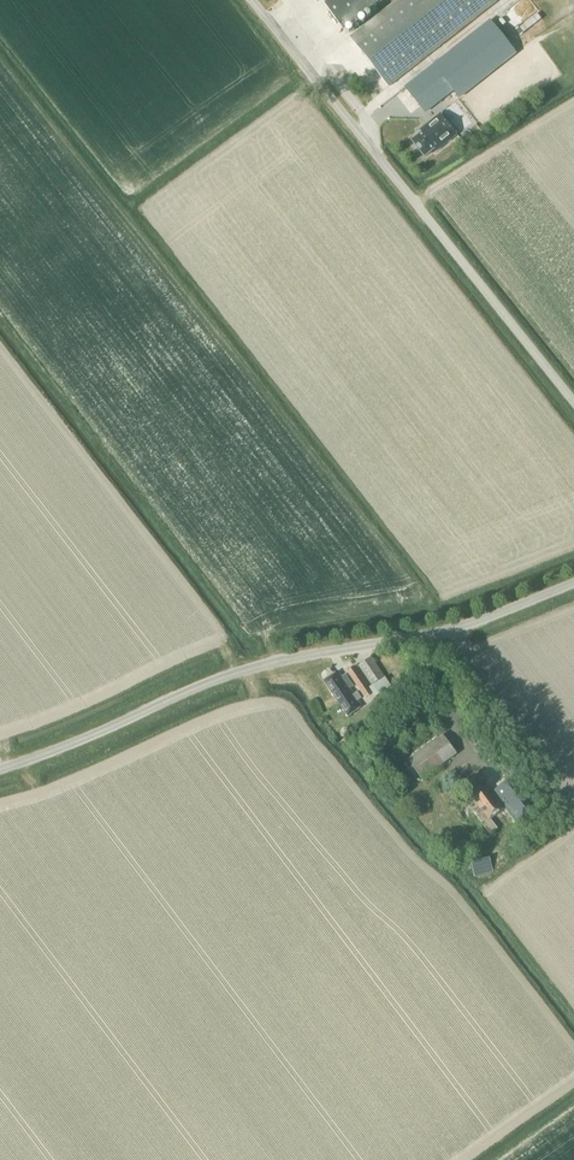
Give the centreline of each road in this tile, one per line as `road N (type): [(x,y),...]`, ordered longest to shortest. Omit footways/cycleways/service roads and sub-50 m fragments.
road 1 (unclassified): [(0,769),(220,678),(440,633),(573,583)]
road 2 (unclassified): [(573,402),(253,0)]

